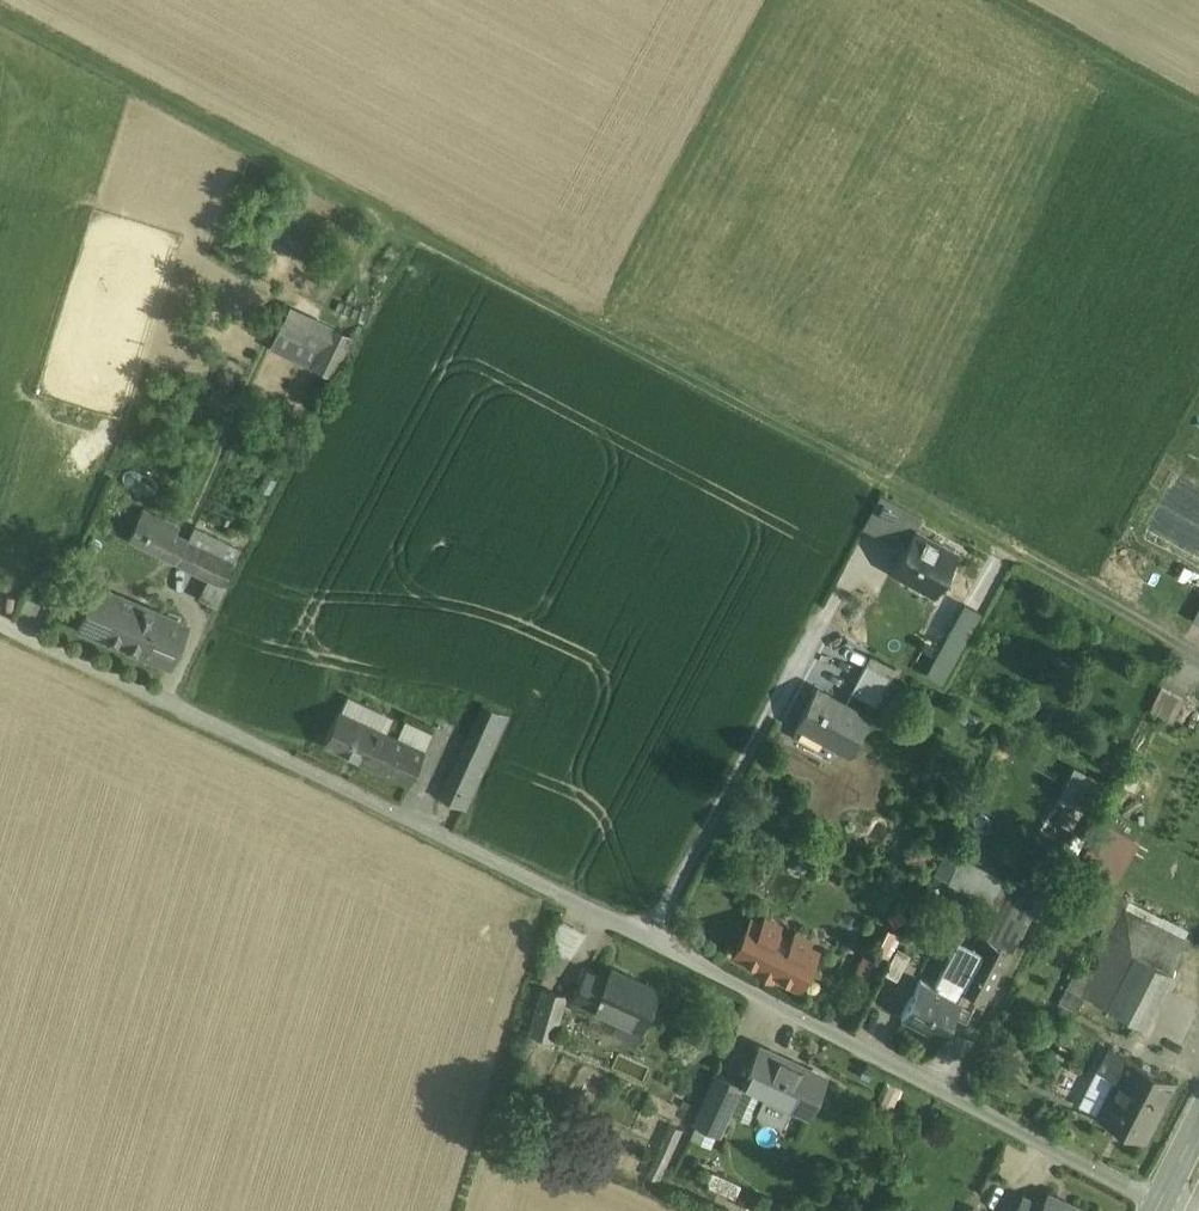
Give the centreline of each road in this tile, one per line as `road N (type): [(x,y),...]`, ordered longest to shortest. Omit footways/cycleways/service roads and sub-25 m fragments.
road 1 (residential): [(1161,1204),(653,941),(0,620)]
road 2 (track): [(0,9),(1103,603)]

